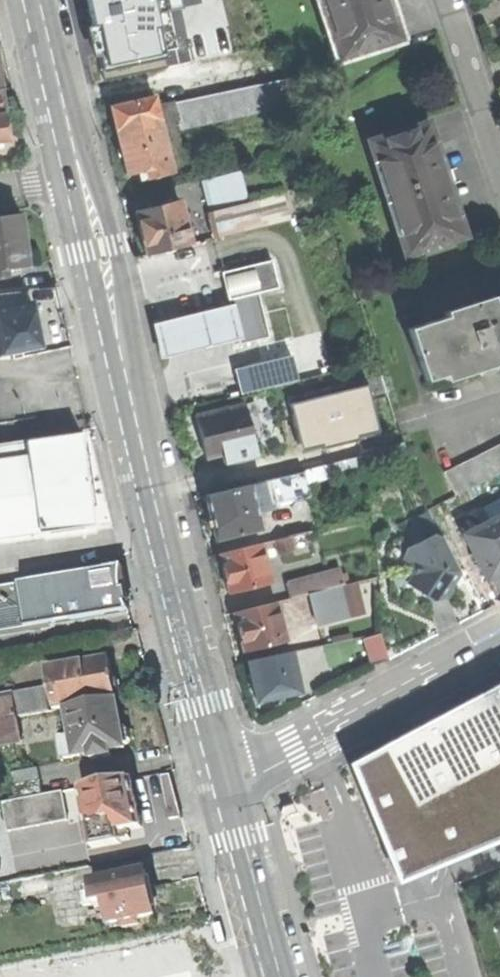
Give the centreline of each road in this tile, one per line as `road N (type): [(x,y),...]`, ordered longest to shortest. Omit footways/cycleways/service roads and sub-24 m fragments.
road 1 (secondary): [(232,781),(83,181)]
road 2 (residential): [(232,781),(499,640)]
road 3 (secondary): [(284,976),(232,781)]
road 4 (secondary): [(83,181),(40,0)]
road 5 (residential): [(499,164),(445,0)]

